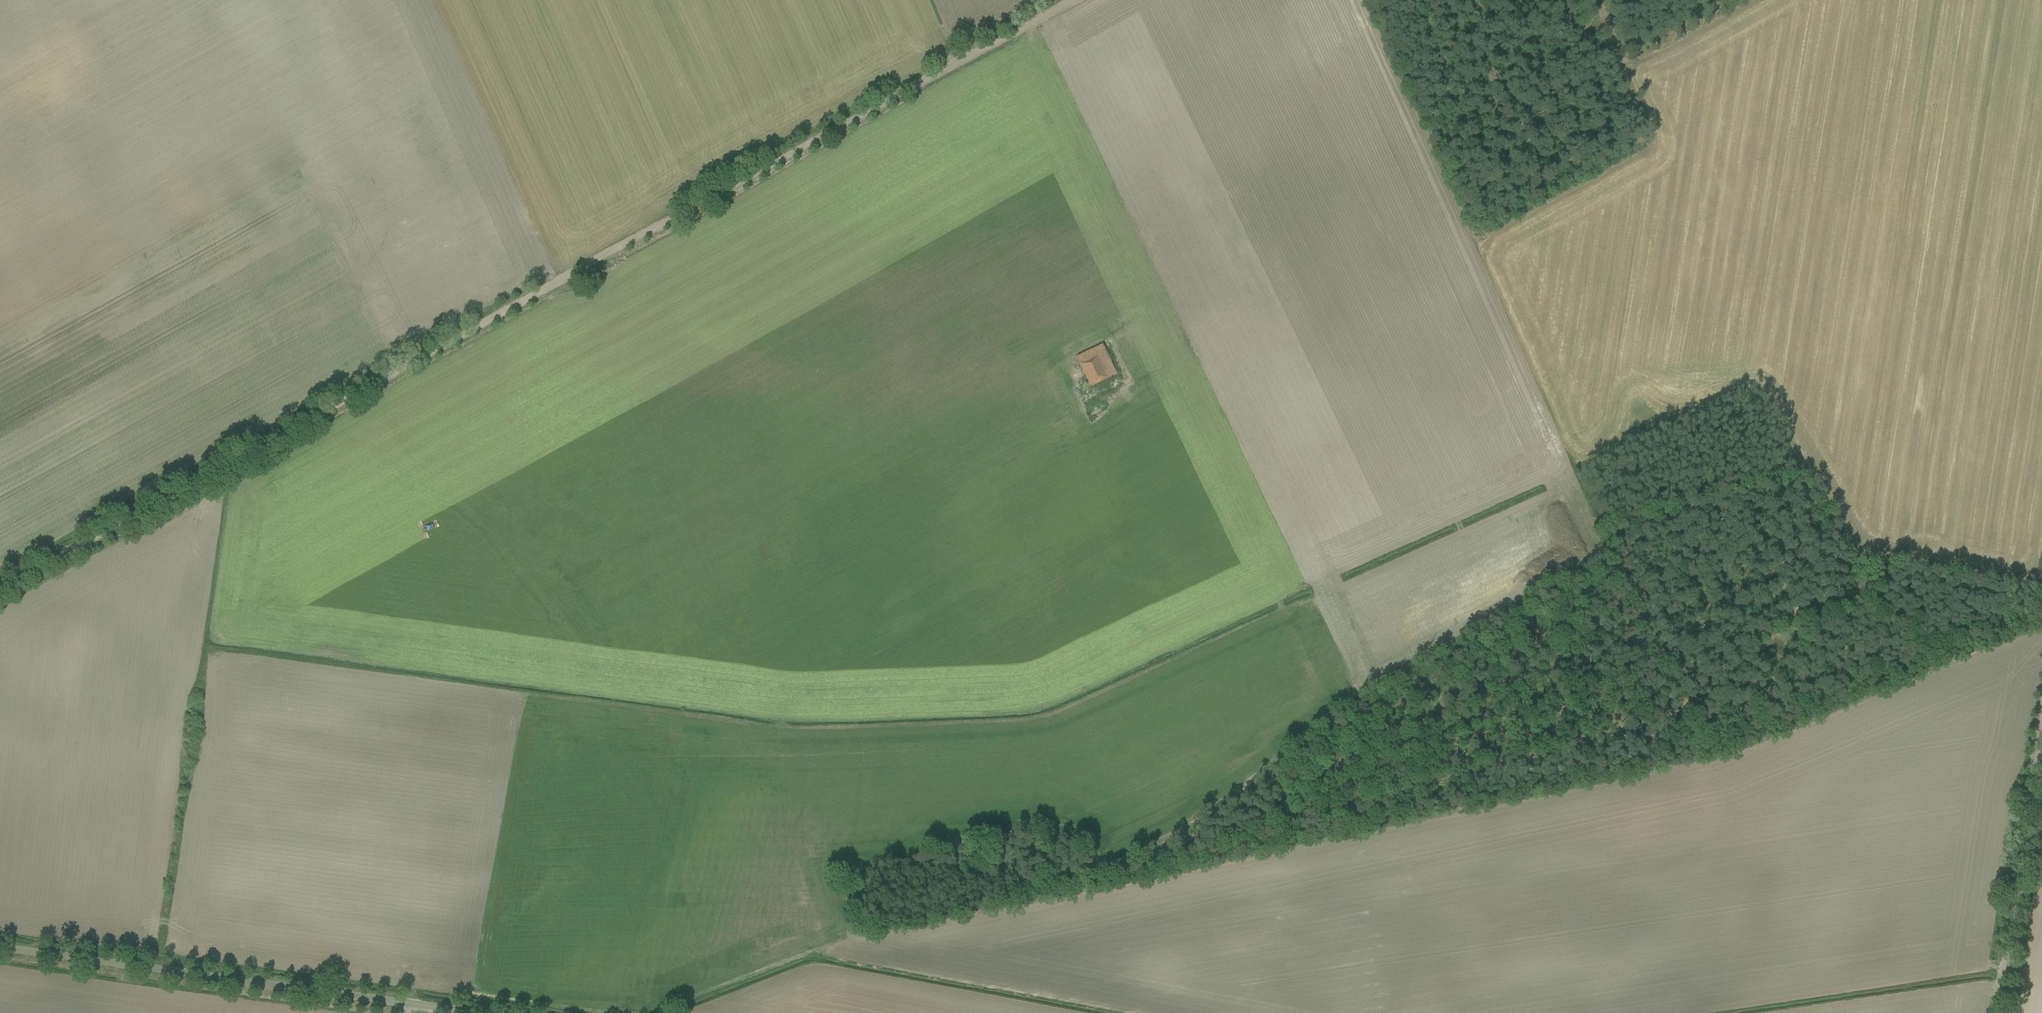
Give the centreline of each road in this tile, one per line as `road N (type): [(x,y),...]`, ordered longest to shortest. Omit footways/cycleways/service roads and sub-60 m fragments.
road 1 (track): [(0,588),(1075,0)]
road 2 (unclassified): [(482,1012),(0,947)]
road 3 (track): [(1998,1012),(2041,721)]

